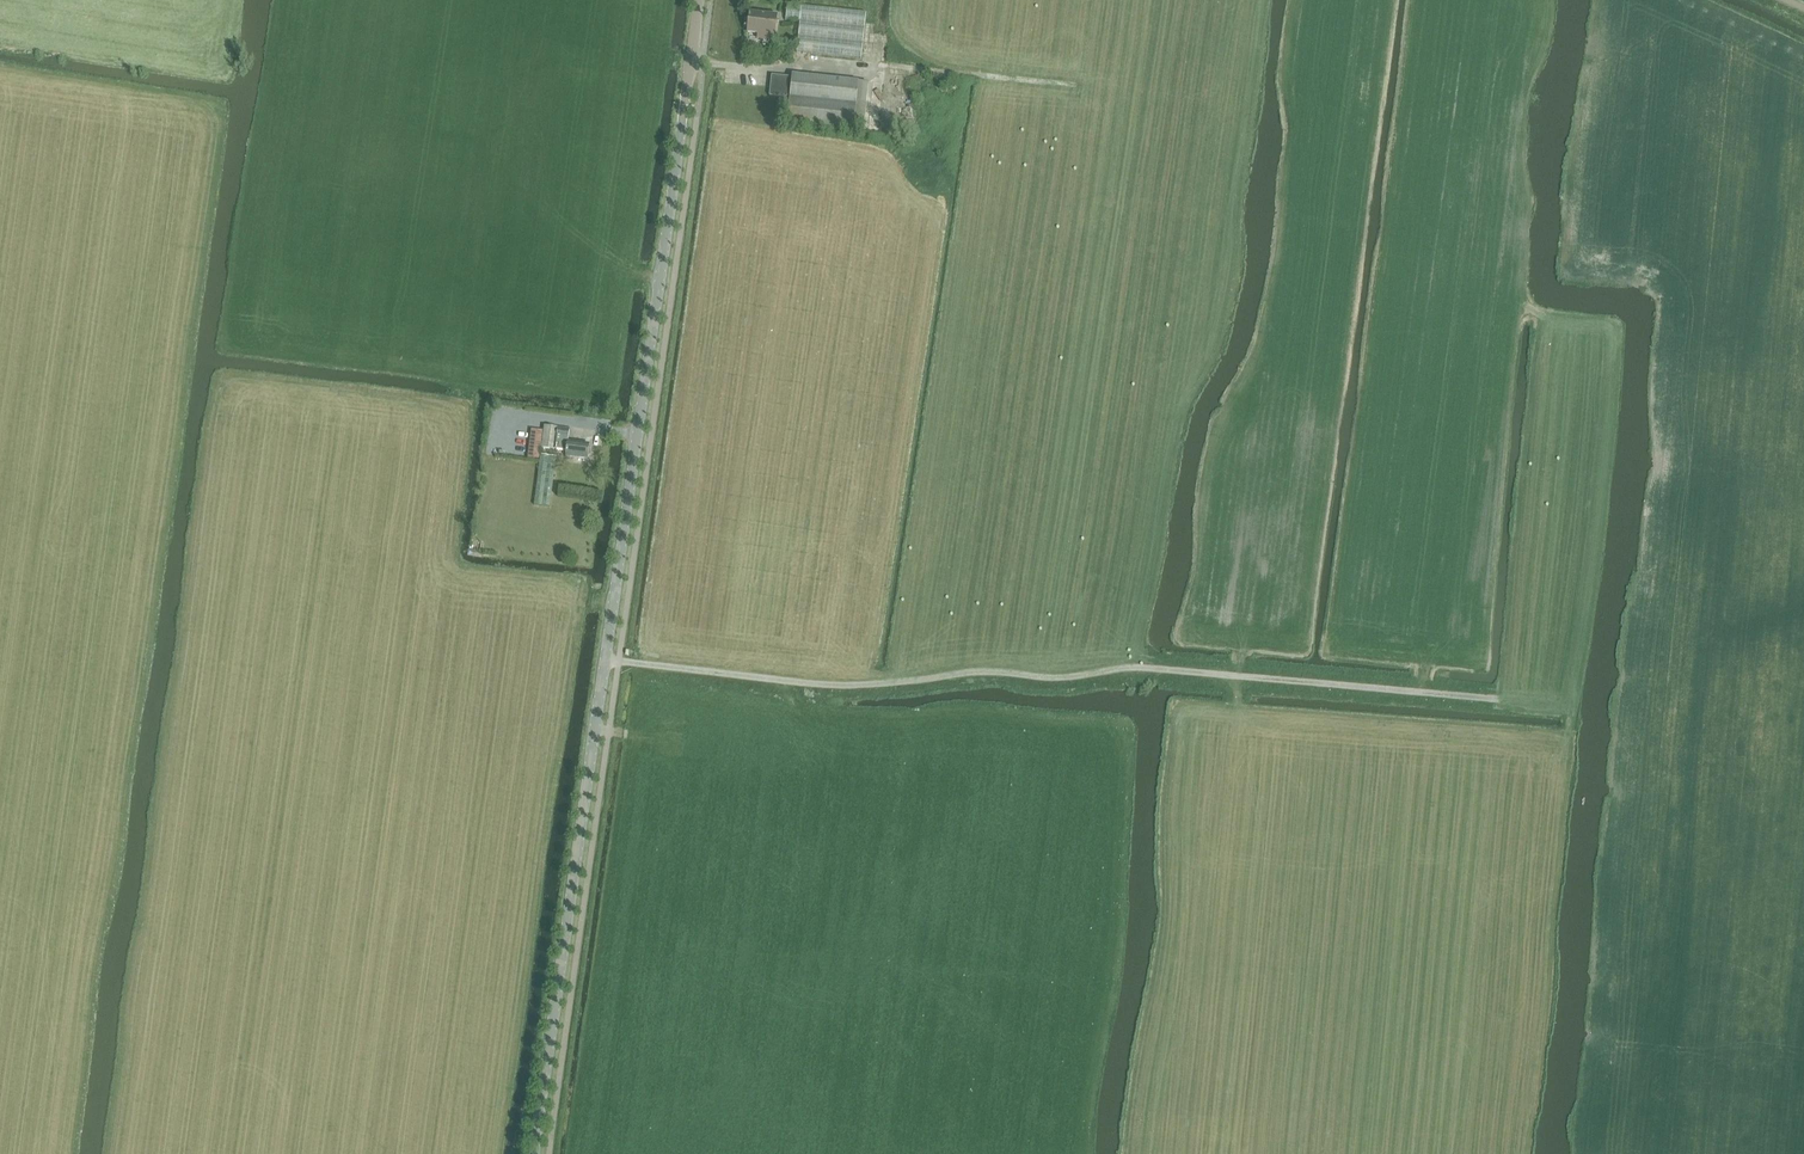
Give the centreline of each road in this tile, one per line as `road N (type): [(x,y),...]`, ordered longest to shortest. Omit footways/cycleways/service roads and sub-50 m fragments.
road 1 (tertiary): [(535,1153),(701,0)]
road 2 (track): [(693,62),(825,62),(1075,85)]

